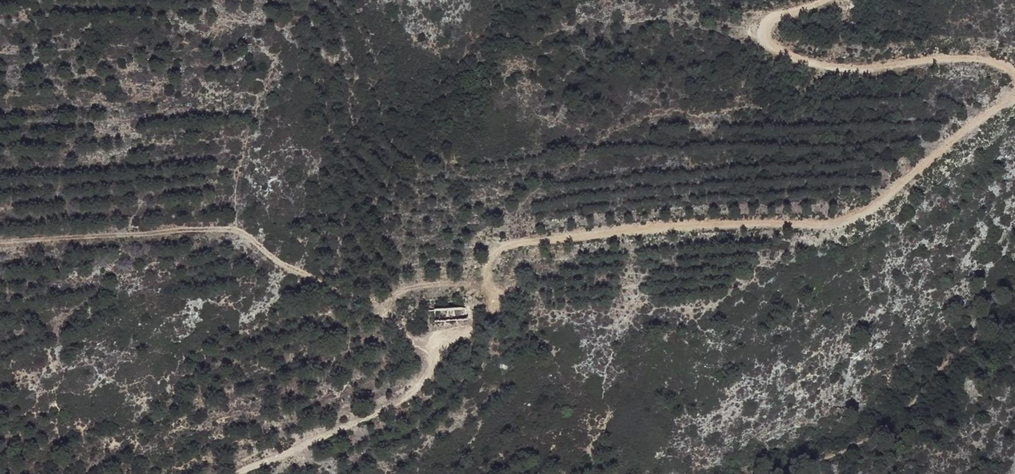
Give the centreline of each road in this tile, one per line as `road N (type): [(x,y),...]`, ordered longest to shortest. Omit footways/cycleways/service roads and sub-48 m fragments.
road 1 (track): [(0,242),(240,231),(382,308),(420,286),(494,292),(488,278),(503,247),(846,225),(1014,94)]
road 2 (track): [(1014,78),(998,63),(971,59),(823,65),(780,48),(772,25),(829,0)]
road 3 (track): [(238,473),(424,383),(436,341),(418,344),(382,308)]

